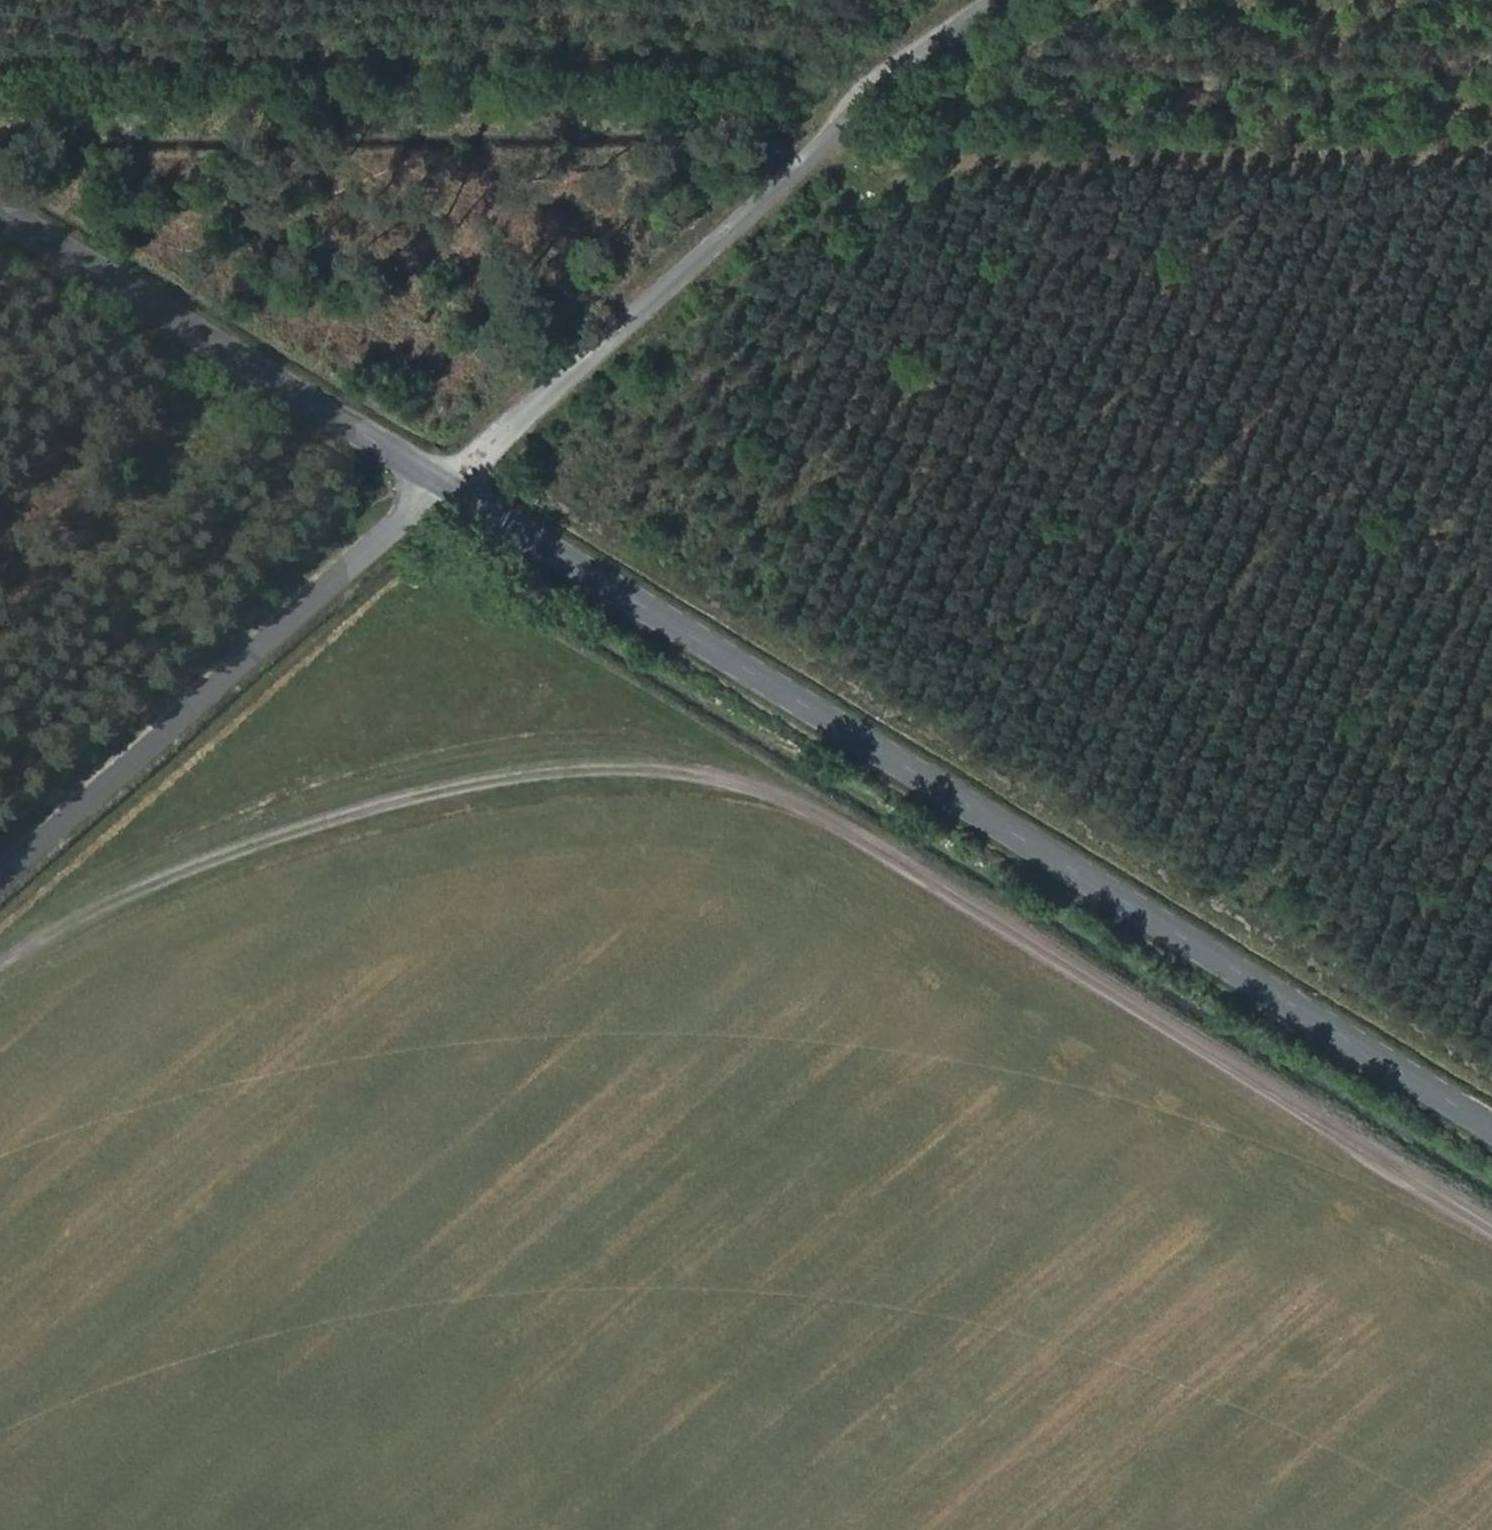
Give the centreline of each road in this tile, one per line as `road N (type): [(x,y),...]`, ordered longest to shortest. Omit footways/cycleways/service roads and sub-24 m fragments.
road 1 (secondary): [(445,483),(1491,1130)]
road 2 (tertiary): [(445,483),(912,63),(999,0)]
road 3 (residential): [(0,877),(445,483)]
road 4 (secondary): [(0,211),(445,483)]

